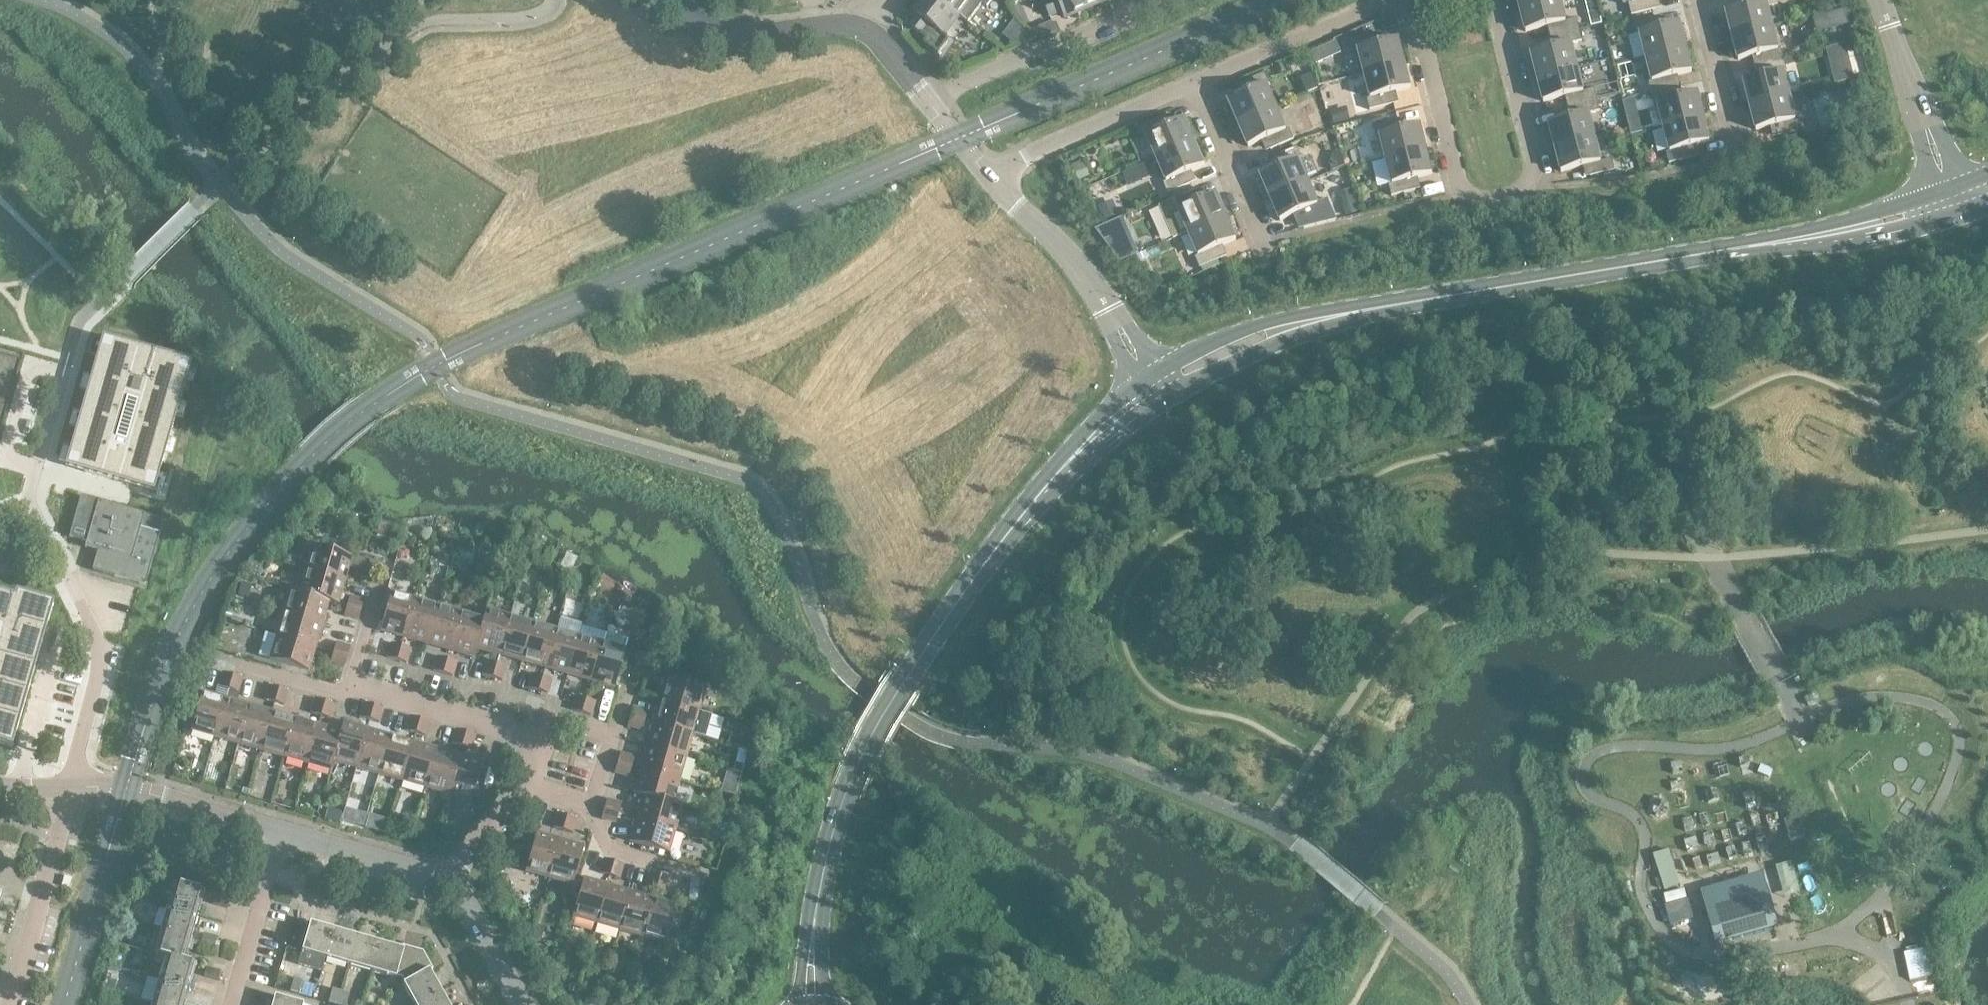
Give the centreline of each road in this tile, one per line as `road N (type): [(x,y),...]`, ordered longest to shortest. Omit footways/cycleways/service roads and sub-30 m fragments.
road 1 (secondary): [(1830,229),(1461,290),(1241,342)]
road 2 (residential): [(1408,0),(1462,192),(1473,206),(1518,195),(1531,171),(1491,0)]
road 3 (secondary): [(1080,457),(977,580),(849,788)]
road 4 (residential): [(932,104),(1175,0)]
road 5 (residential): [(71,786),(101,652),(49,543)]
road 6 (residential): [(355,688),(522,732),(544,784)]
road 7 (residential): [(10,1004),(71,786)]
road 8 (residential): [(1193,85),(1402,0)]
road 9 (residential): [(71,786),(127,788),(284,832)]
road 10 (tertiary): [(866,29),(742,42),(723,38),(668,0)]
road 11 (residential): [(1003,162),(1193,85)]
road 12 (tertiary): [(1105,313),(982,175)]
road 13 (residential): [(284,832),(456,882)]
road 14 (residential): [(236,1004),(284,832)]
road 15 (residential): [(1734,172),(1694,0)]
road 16 (residential): [(544,784),(552,804),(589,814),(605,842),(685,865)]
road 17 (residential): [(1193,85),(1262,244)]
road 18 (residential): [(456,882),(521,1004)]
road 19 (residential): [(224,659),(331,691),(355,688)]
road 20 (residential): [(544,784),(456,882)]
road 21 (secondary): [(1830,229),(1955,211)]
road 22 (secondary): [(821,909),(849,788)]

